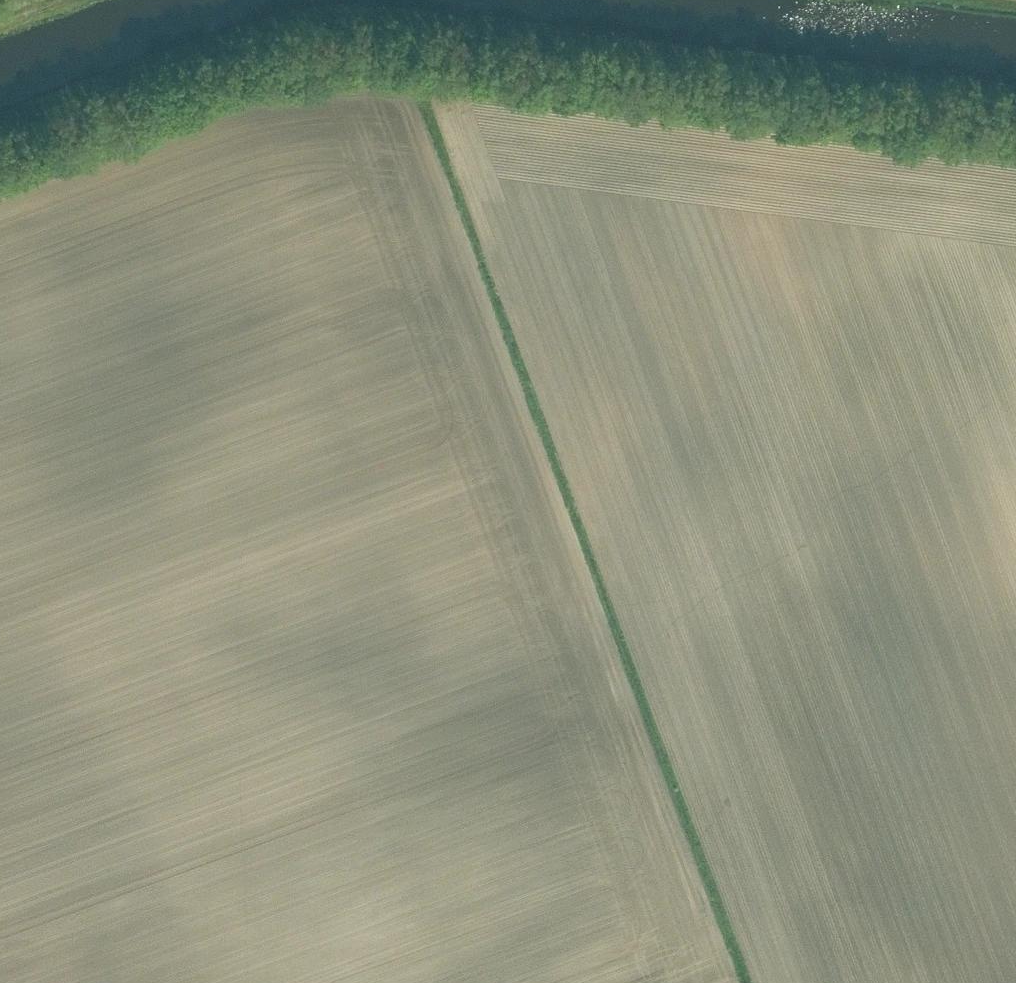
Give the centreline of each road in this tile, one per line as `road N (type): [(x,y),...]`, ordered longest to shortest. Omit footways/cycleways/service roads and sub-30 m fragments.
road 1 (track): [(1015,107),(345,23),(289,28),(0,131)]

